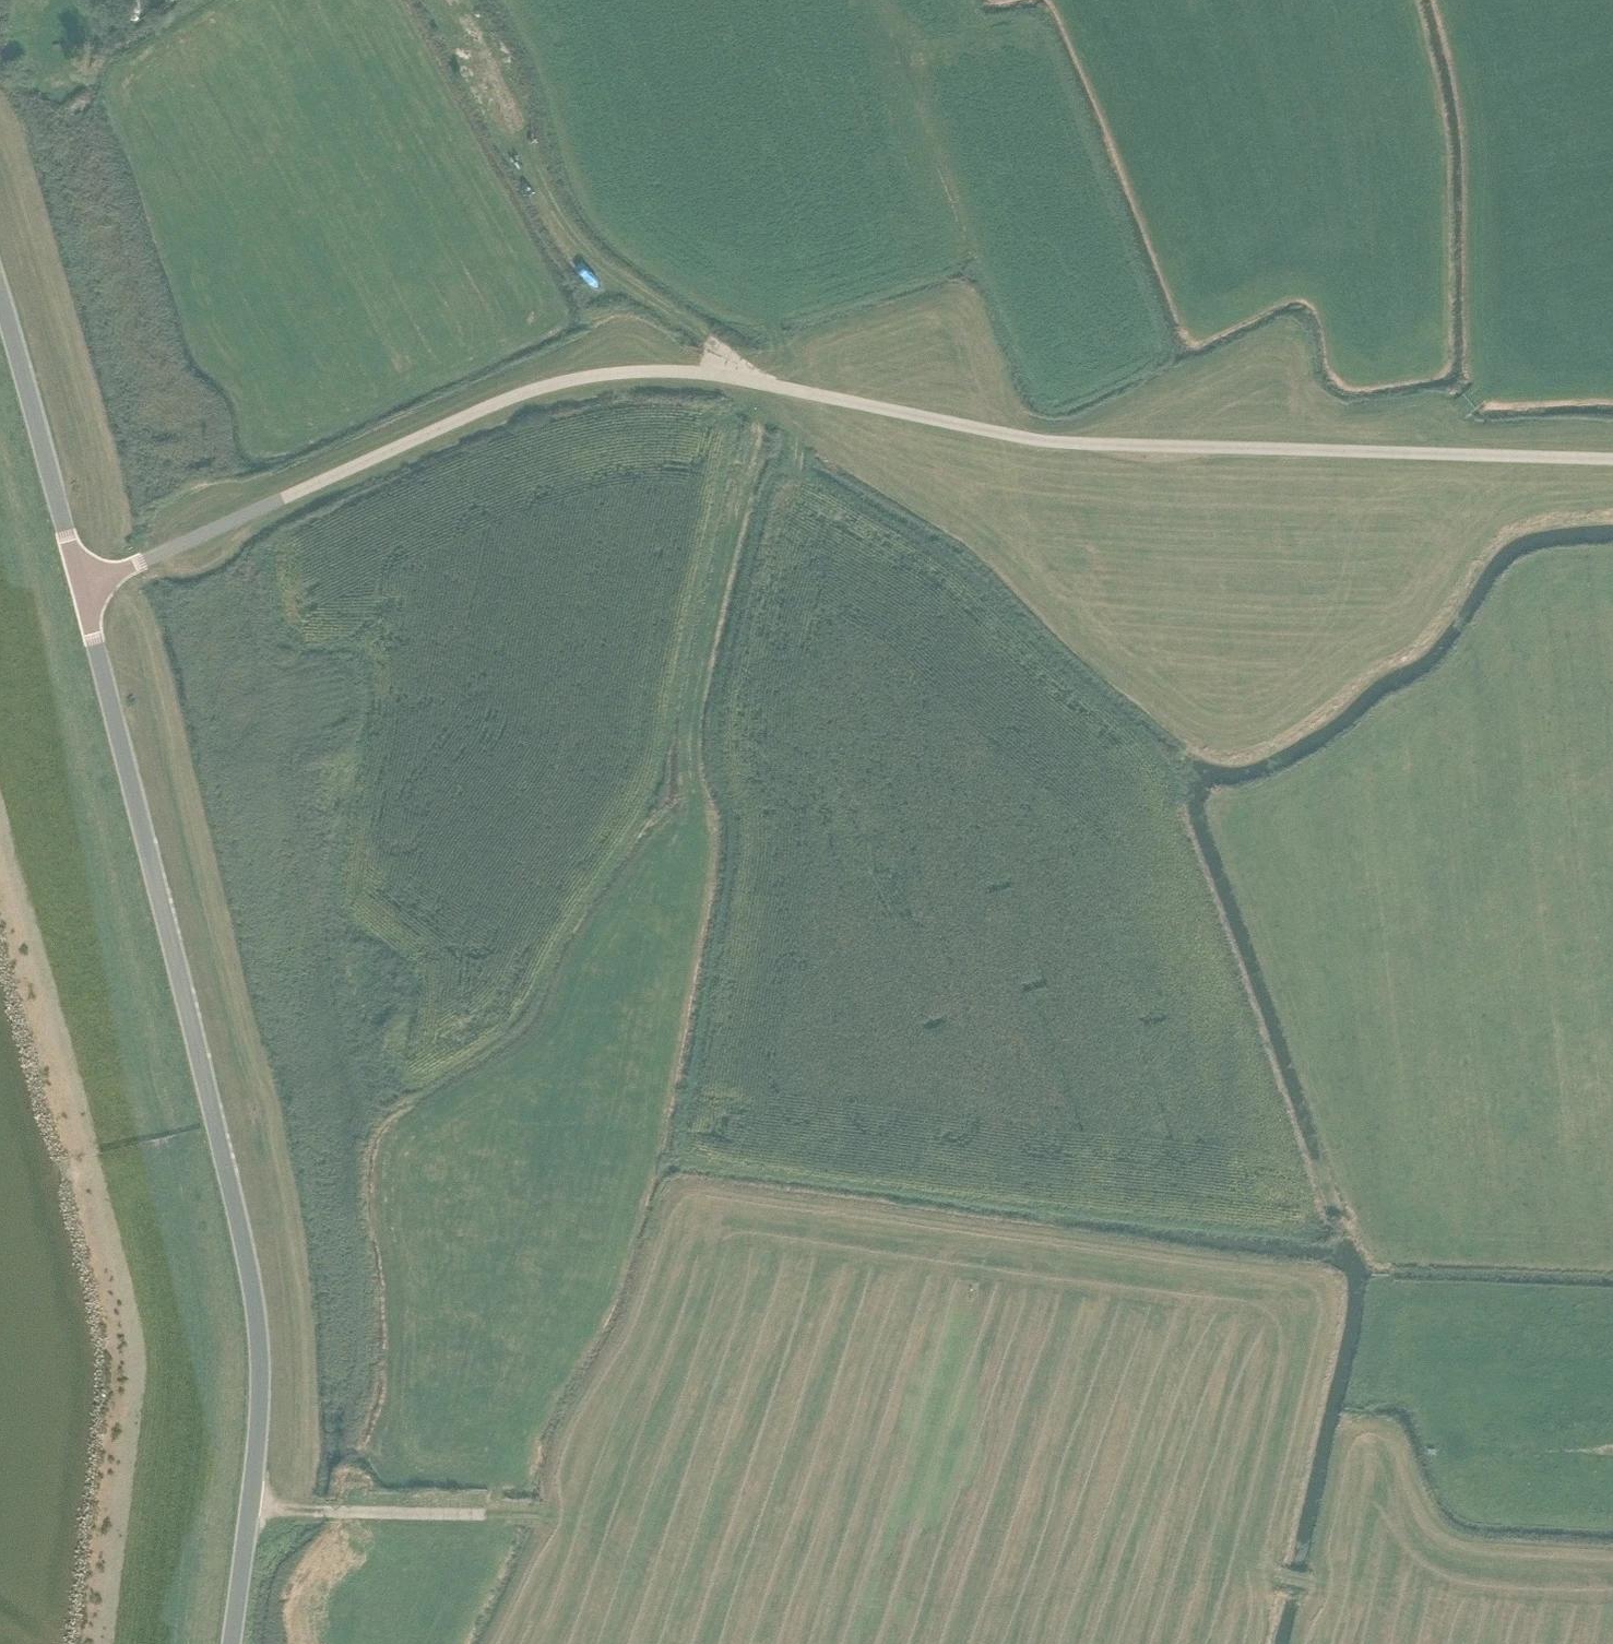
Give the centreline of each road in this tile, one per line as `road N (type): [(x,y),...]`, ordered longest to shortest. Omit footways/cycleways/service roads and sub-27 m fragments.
road 1 (unclassified): [(85,592),(495,407),(615,375),(752,379),(1087,447),(1612,460)]
road 2 (tertiary): [(232,1643),(261,1436),(257,1298),(85,592)]
road 3 (track): [(752,379),(610,280),(572,240),(488,56),(447,0)]
road 4 (tertiary): [(85,592),(0,304)]

